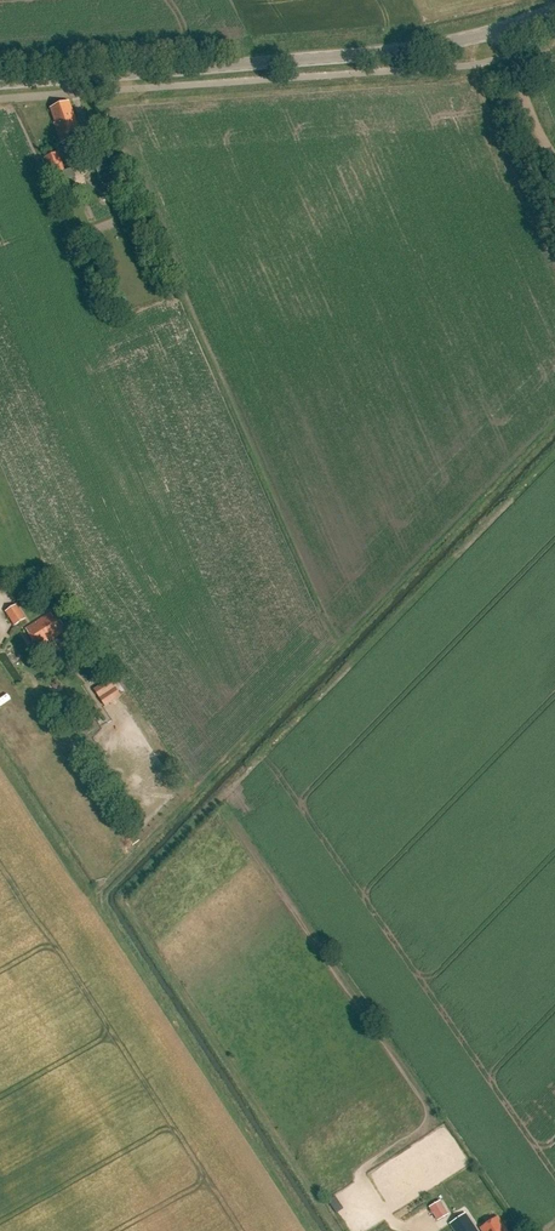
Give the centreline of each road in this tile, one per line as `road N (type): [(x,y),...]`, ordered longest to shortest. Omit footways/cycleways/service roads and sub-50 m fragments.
road 1 (secondary): [(0,86),(359,56),(498,30),(554,10)]
road 2 (track): [(554,159),(535,136),(498,30)]

